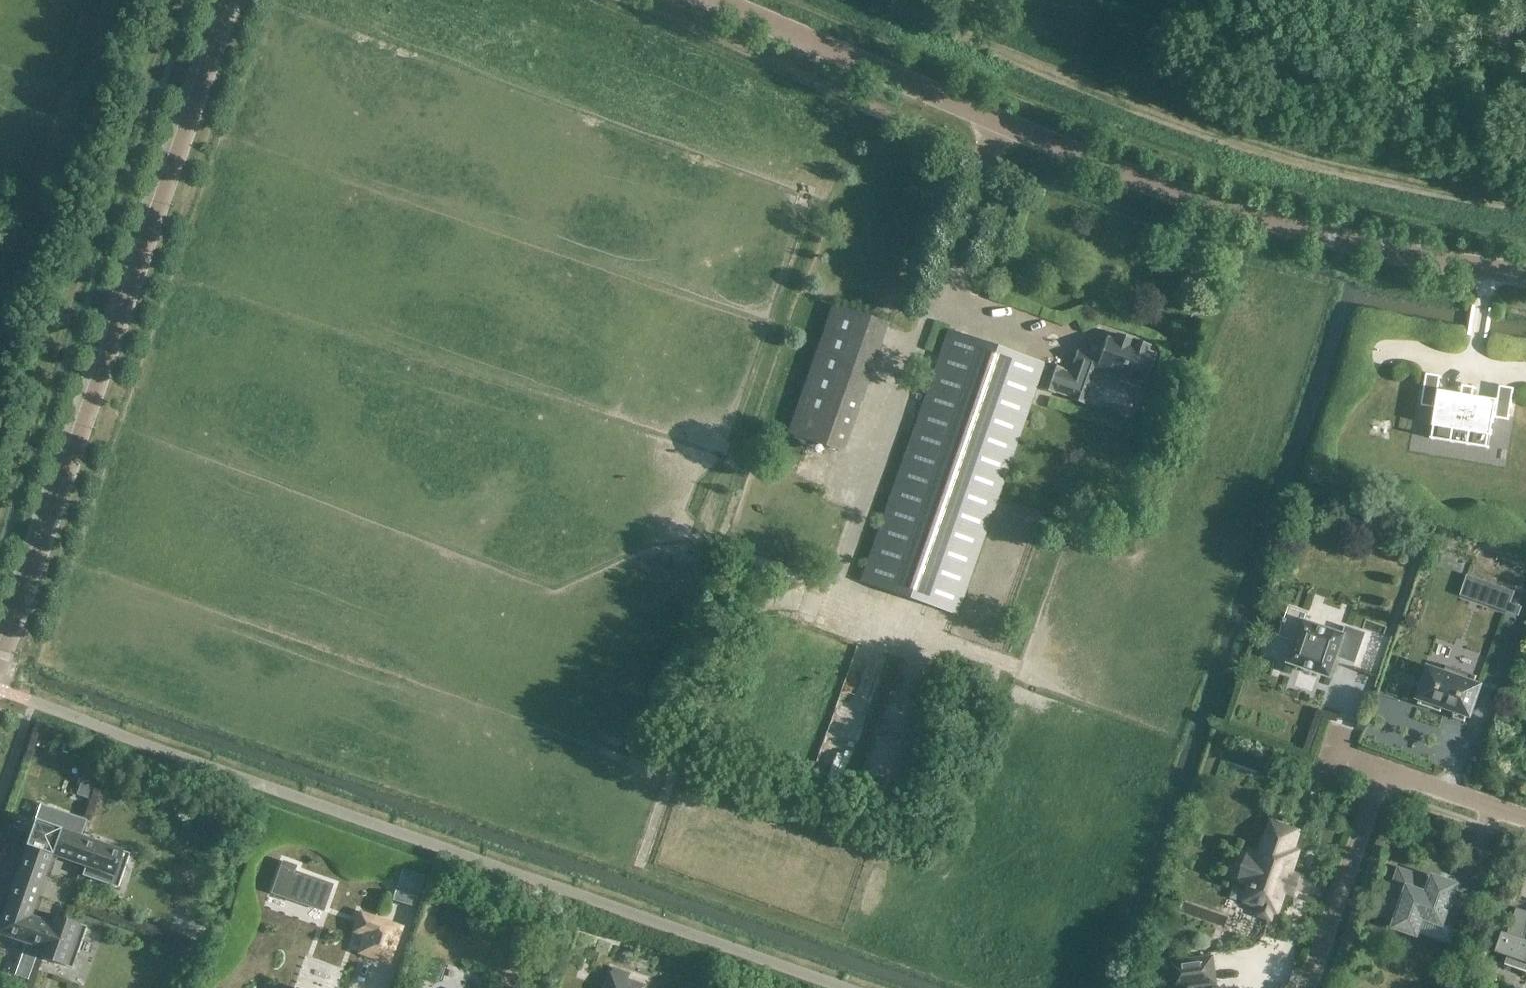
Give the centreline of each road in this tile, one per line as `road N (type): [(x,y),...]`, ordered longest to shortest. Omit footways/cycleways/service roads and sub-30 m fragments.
road 1 (unclassified): [(1525,272),(1405,257),(1146,187),(706,0)]
road 2 (residential): [(231,0),(0,669)]
road 3 (residential): [(1386,769),(1307,987)]
road 4 (residential): [(1525,818),(1386,769)]

